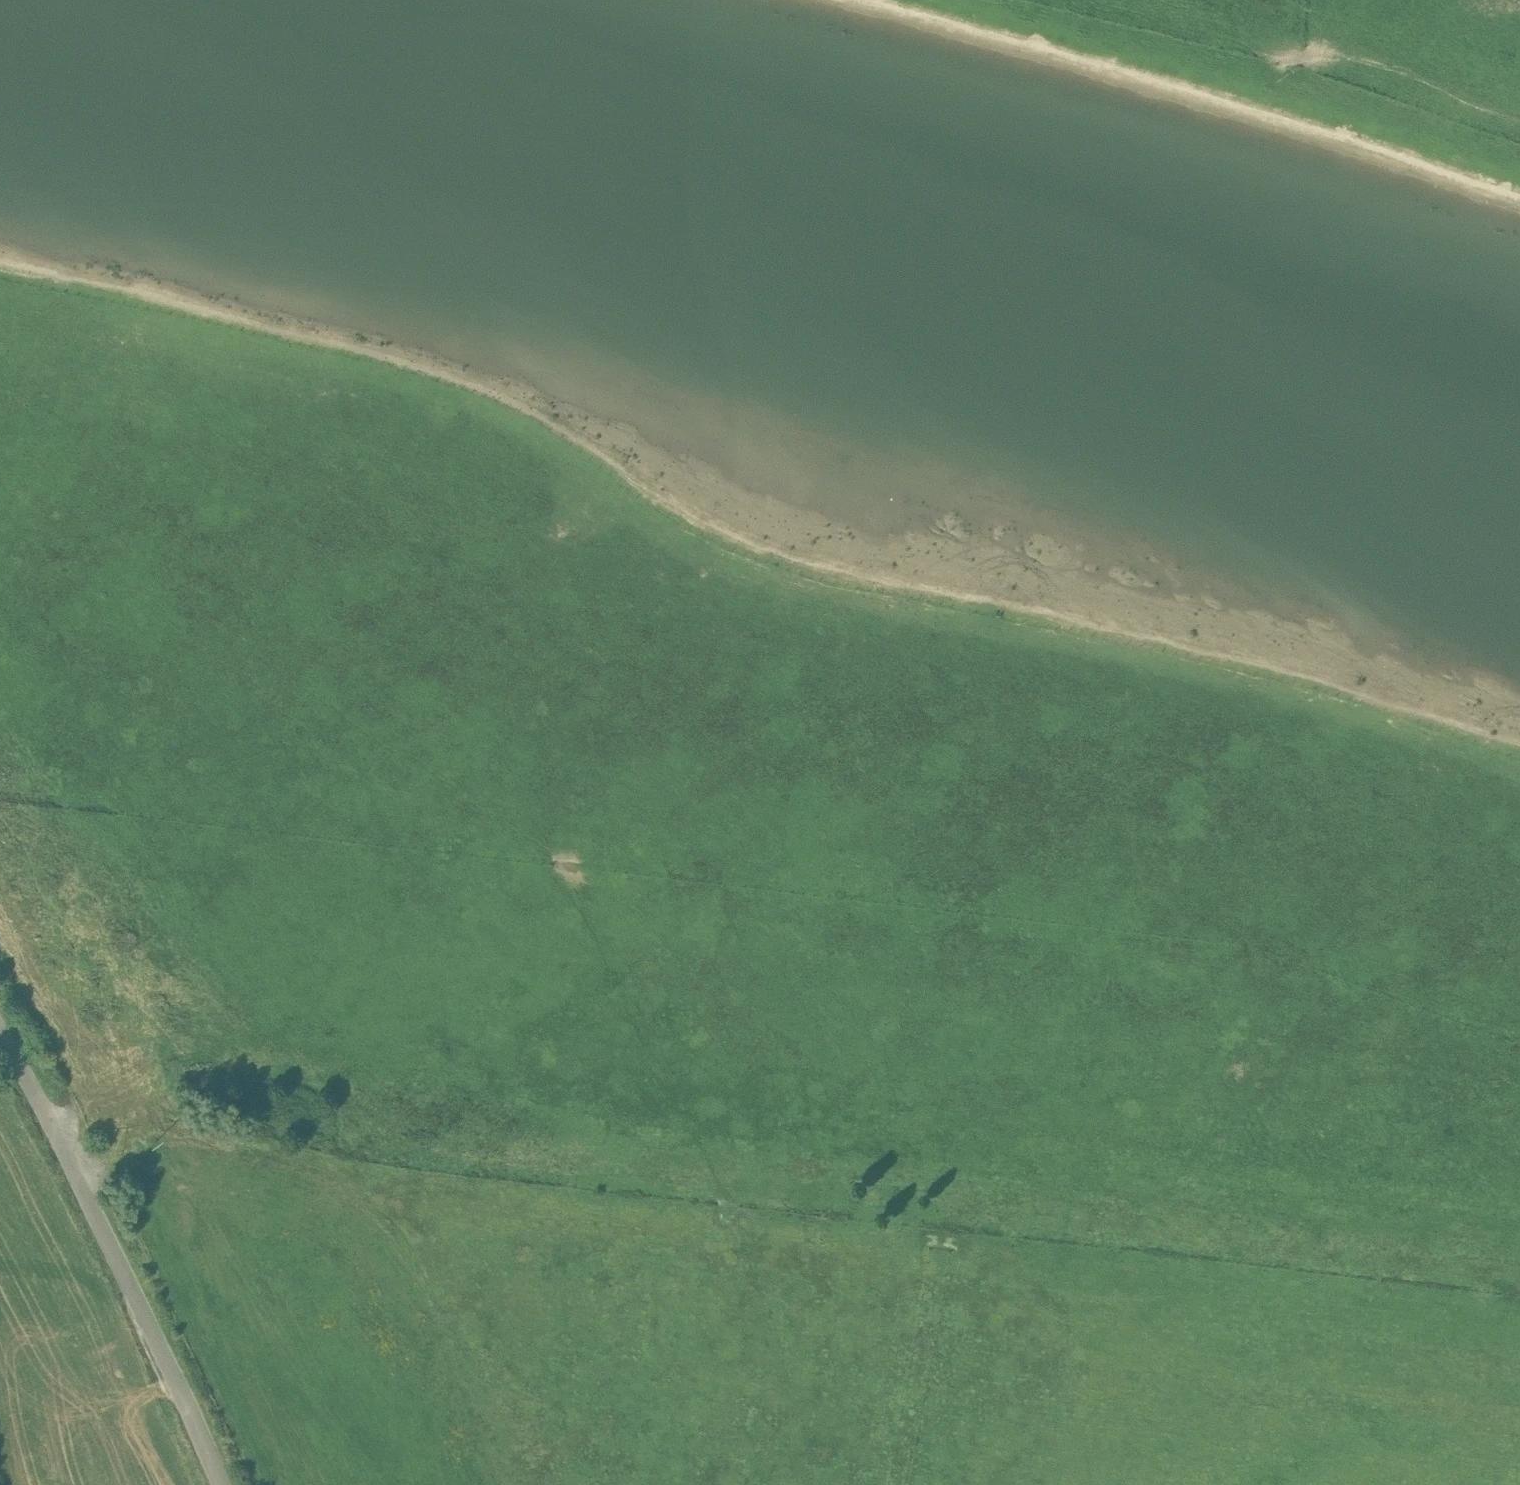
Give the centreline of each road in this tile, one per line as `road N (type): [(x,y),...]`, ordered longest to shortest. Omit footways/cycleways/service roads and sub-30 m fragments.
road 1 (unclassified): [(220,1484),(64,1136),(0,1022)]

